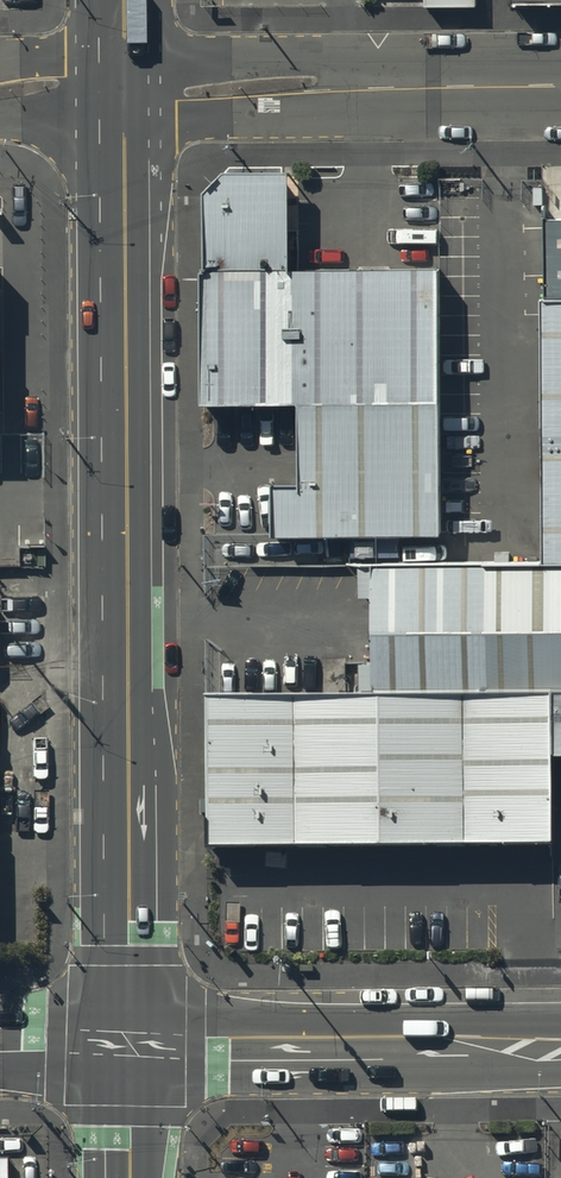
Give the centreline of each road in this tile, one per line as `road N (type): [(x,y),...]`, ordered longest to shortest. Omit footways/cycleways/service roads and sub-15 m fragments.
road 1 (secondary): [(125,1042),(125,91)]
road 2 (unclassified): [(125,91),(560,86)]
road 3 (tertiary): [(125,1042),(560,1042)]
road 4 (secondary): [(126,1177),(125,1042)]
road 5 (tertiary): [(0,1043),(125,1042)]
road 6 (unclassified): [(0,91),(125,91)]

